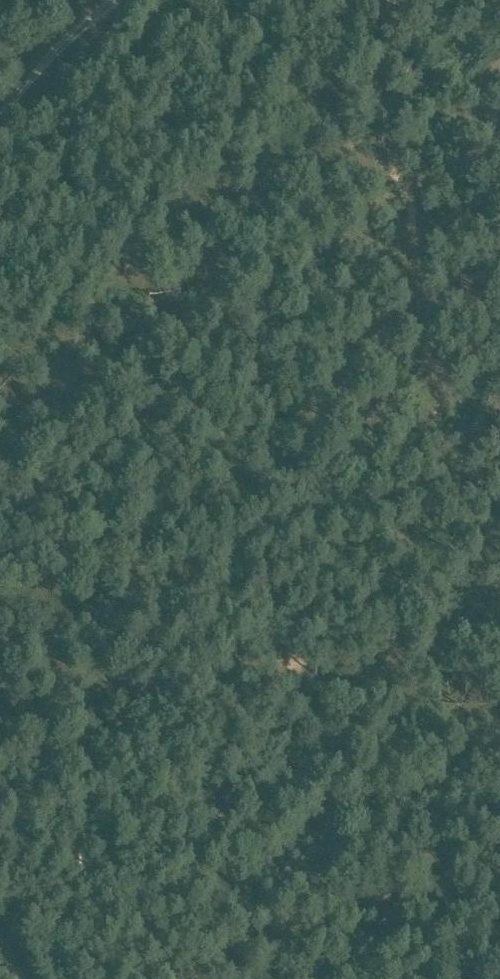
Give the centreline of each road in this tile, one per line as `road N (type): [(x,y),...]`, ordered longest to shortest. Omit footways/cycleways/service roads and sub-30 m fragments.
road 1 (track): [(0,136),(126,0)]

